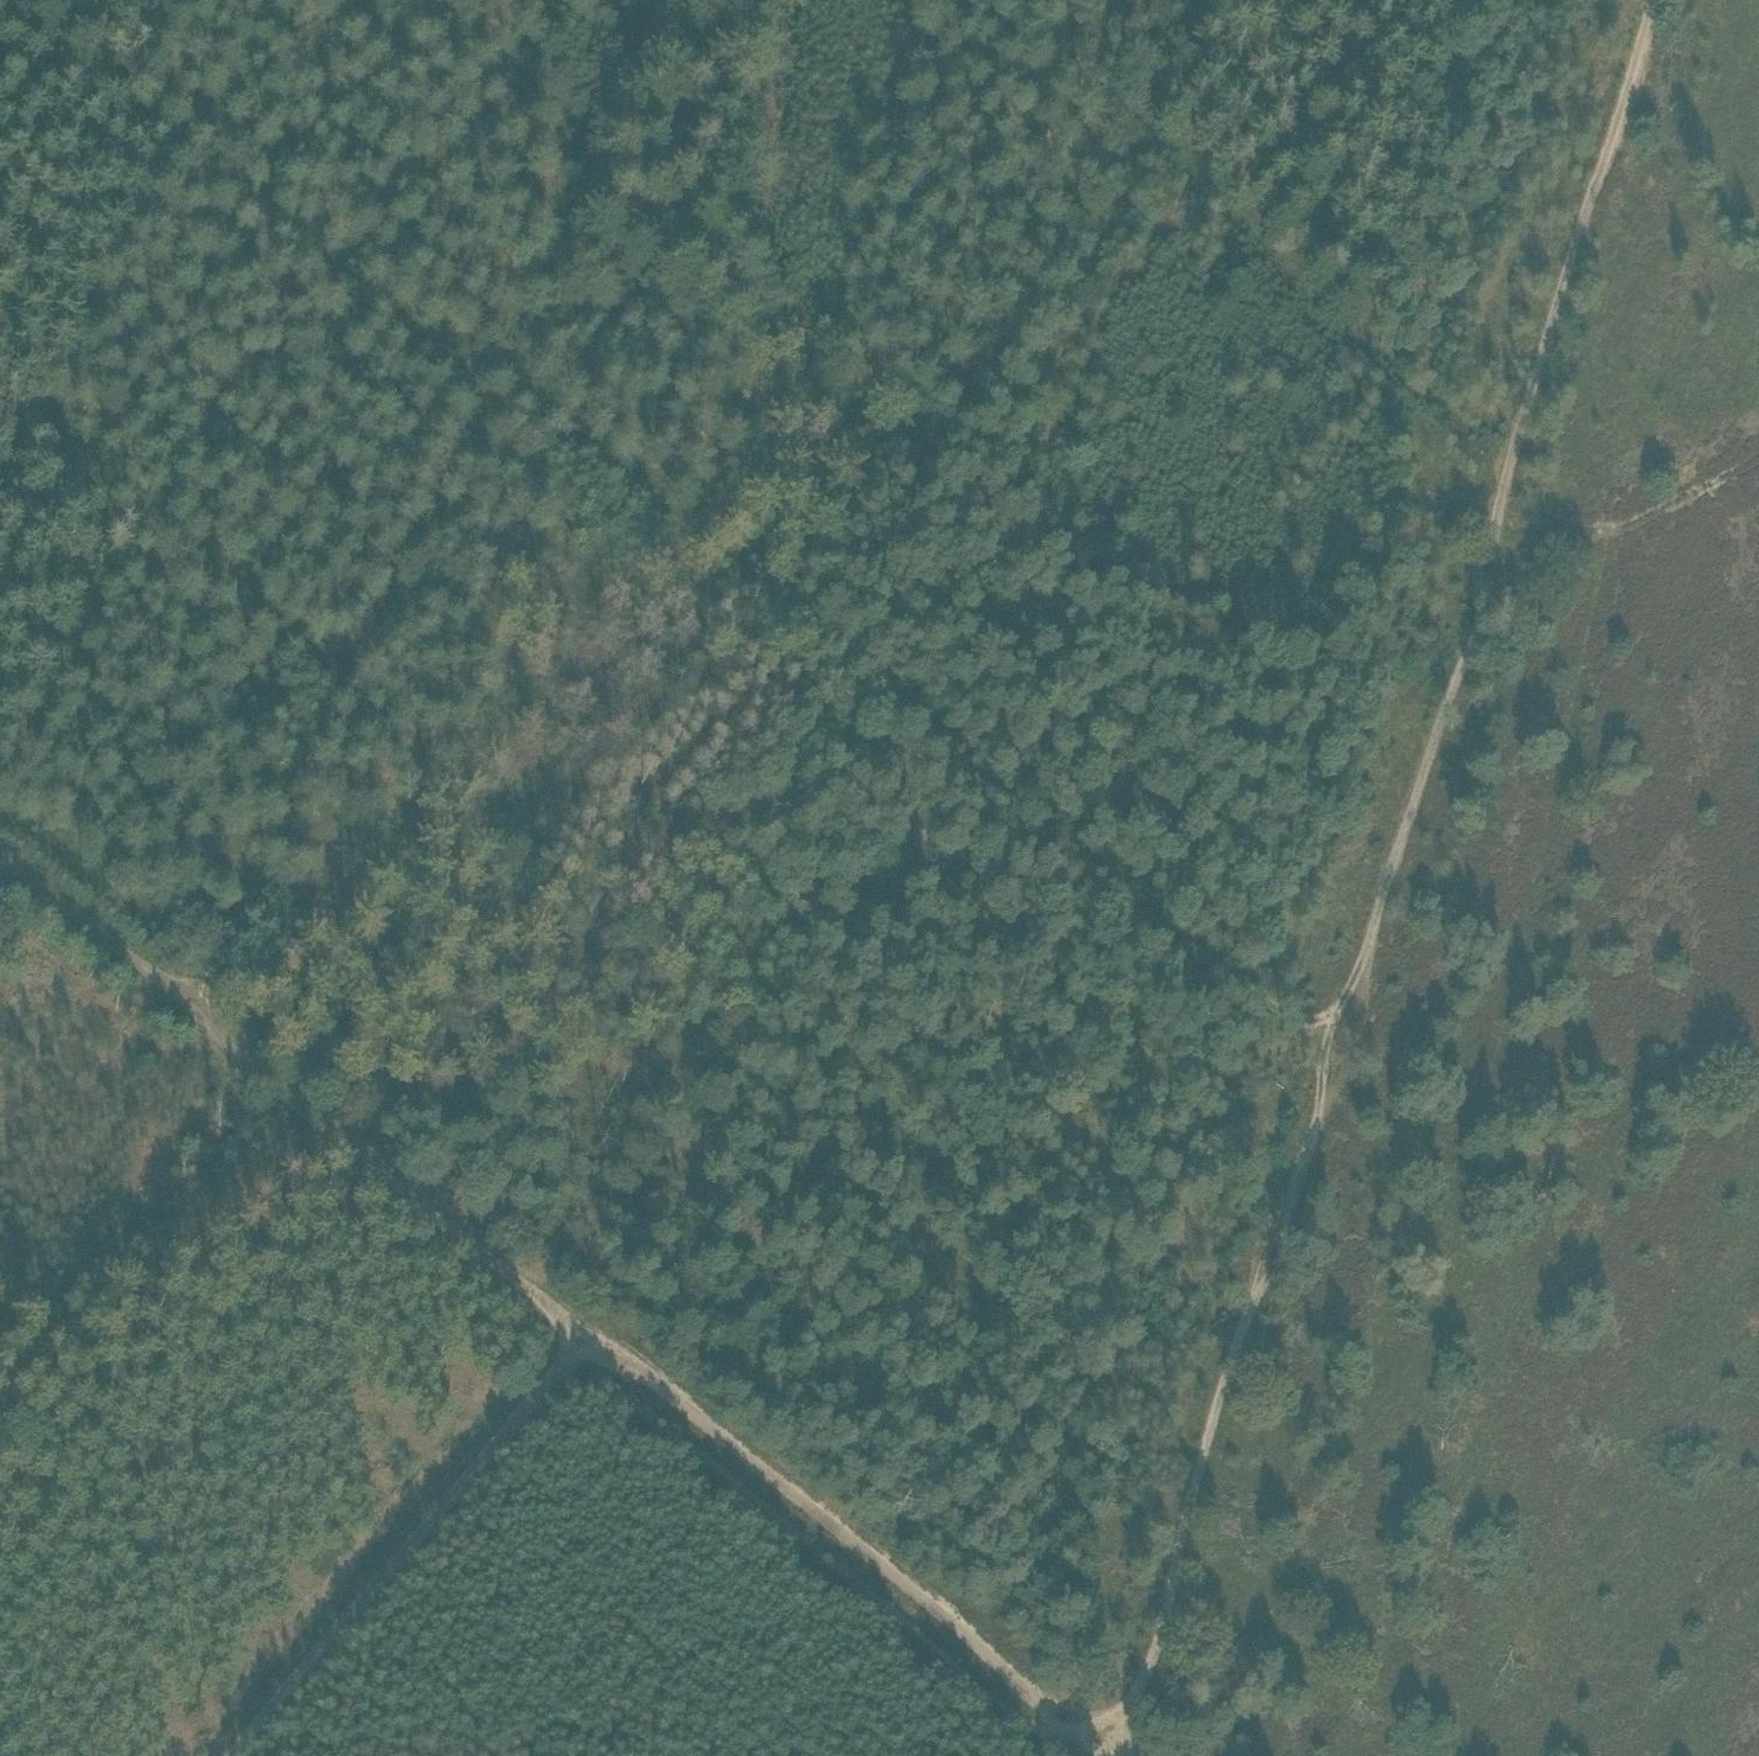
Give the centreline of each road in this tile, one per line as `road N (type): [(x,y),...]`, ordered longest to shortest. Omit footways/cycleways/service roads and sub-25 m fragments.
road 1 (track): [(1658,0),(1344,1049),(1208,1420),(1161,1629),(1113,1755)]
road 2 (track): [(975,777),(585,1202),(526,1286)]
road 3 (track): [(0,860),(526,1286)]
road 4 (track): [(580,1341),(678,1400),(1103,1755)]
road 5 (track): [(580,1341),(232,1755)]
road 6 (track): [(975,777),(1344,1049)]

